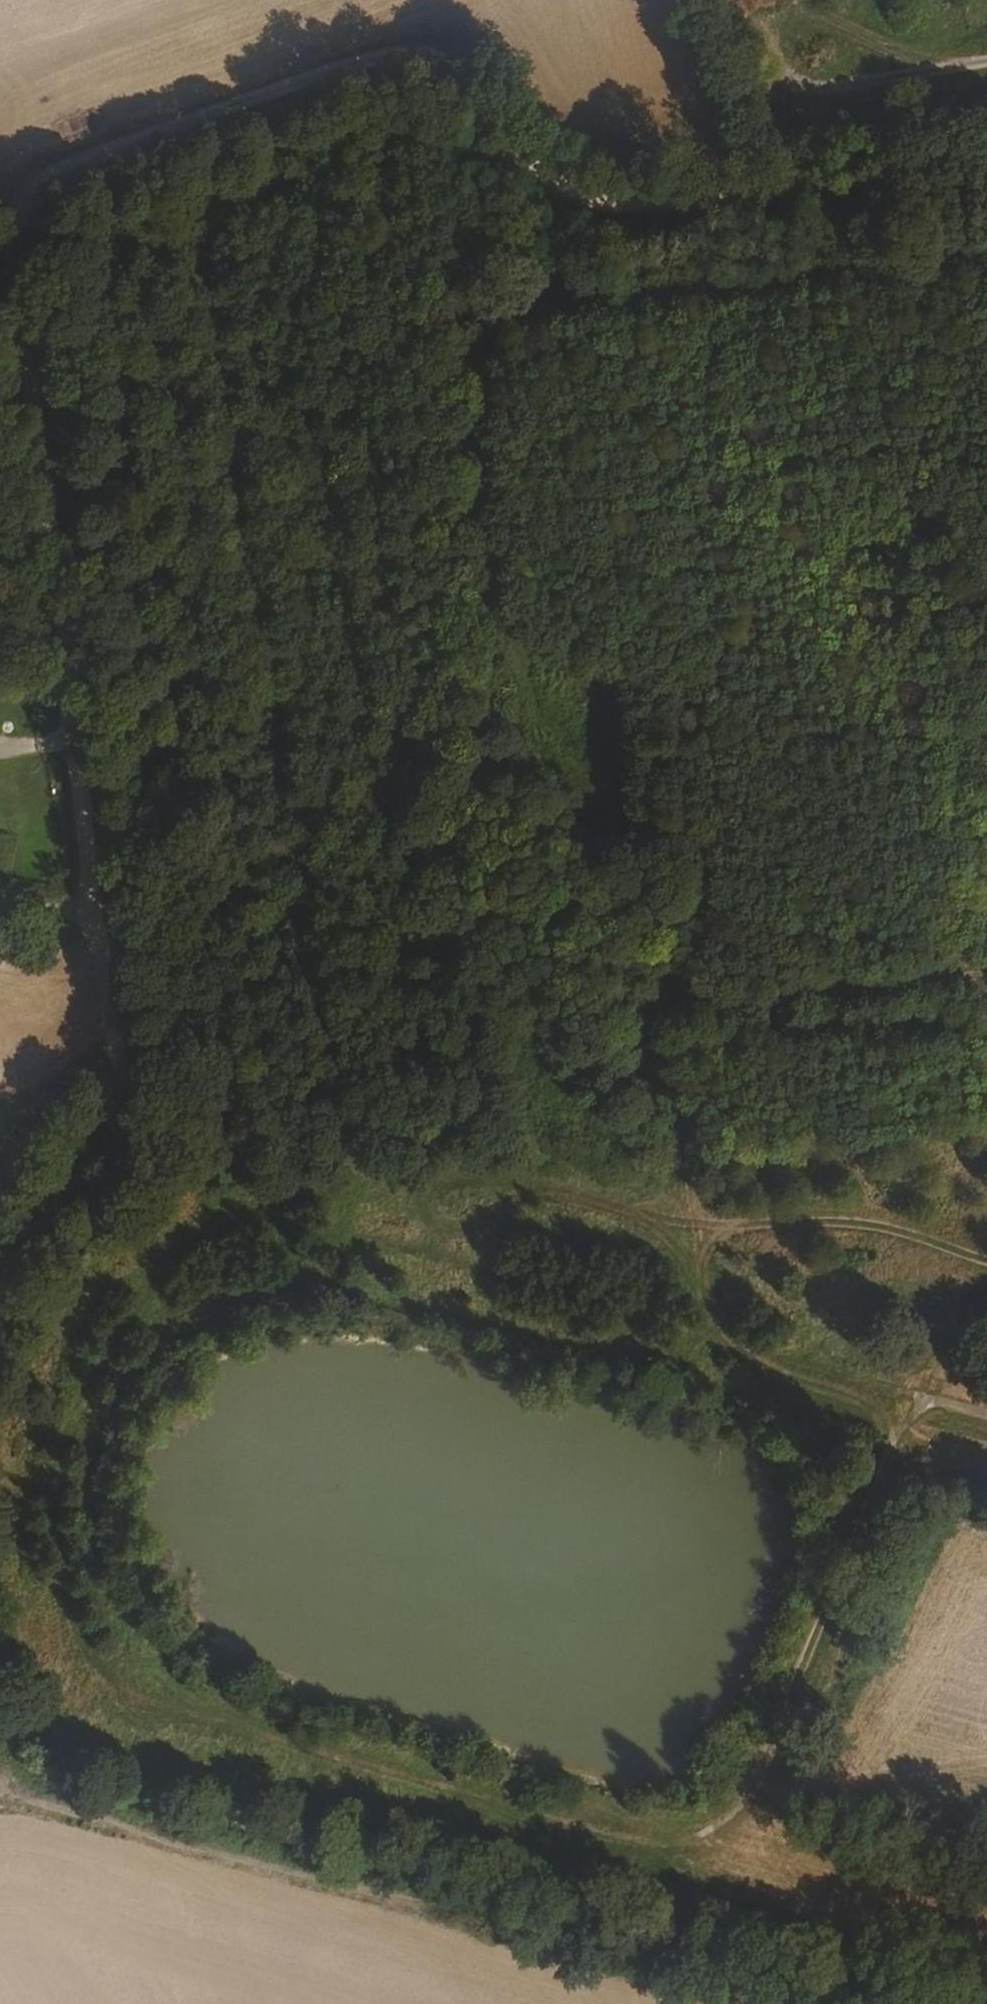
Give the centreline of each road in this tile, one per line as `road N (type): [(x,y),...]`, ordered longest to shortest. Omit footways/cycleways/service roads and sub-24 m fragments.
road 1 (track): [(0,1270),(131,1089),(32,233),(54,187),(132,151),(464,46),(503,71),(531,170),(600,208),(986,162)]
road 2 (track): [(0,1784),(452,1901),(599,1904),(950,2003)]

